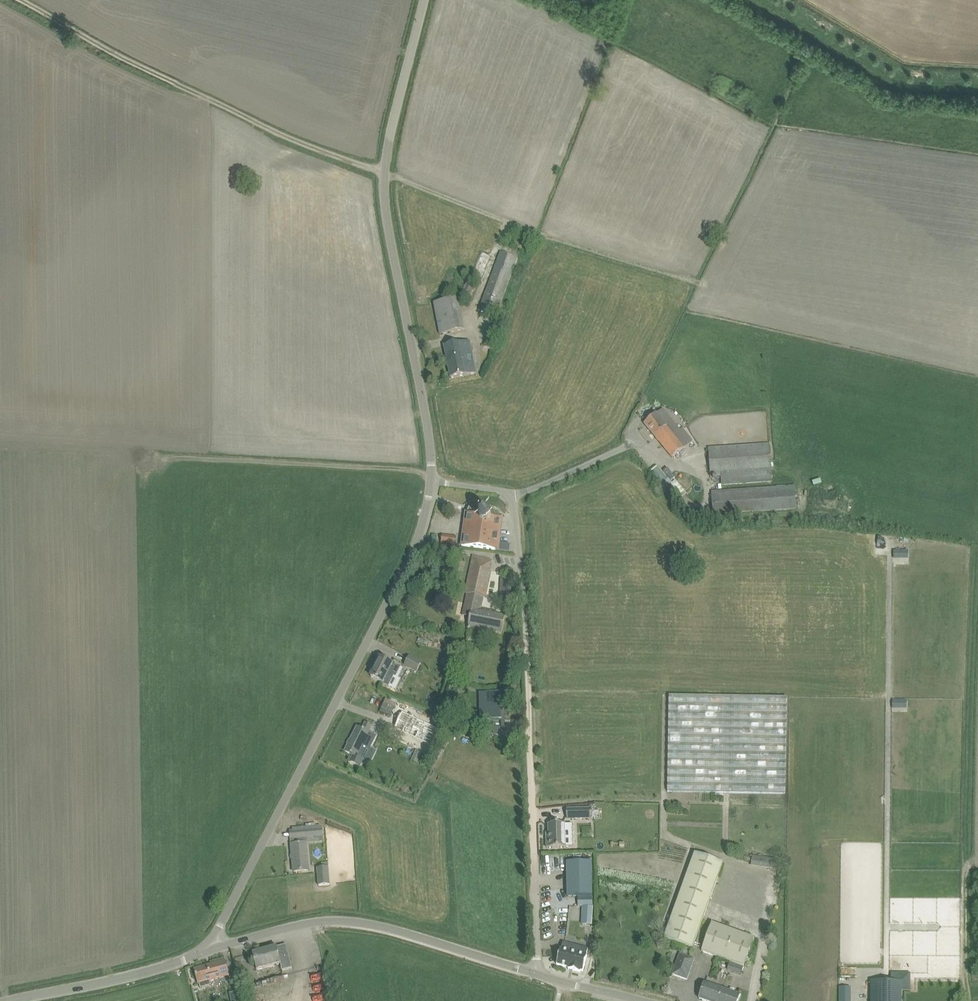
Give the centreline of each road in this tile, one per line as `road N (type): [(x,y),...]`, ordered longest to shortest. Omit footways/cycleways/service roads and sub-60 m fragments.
road 1 (unclassified): [(208,949),(411,555),(432,481)]
road 2 (unclassified): [(432,481),(384,187),(424,0)]
road 3 (unclassified): [(538,975),(524,594),(510,494)]
road 4 (track): [(385,171),(177,85),(21,0)]
road 5 (unclassified): [(538,975),(345,922),(208,949)]
road 6 (unclassified): [(13,1000),(147,972),(208,949)]
road 7 (unclassified): [(510,494),(628,446)]

